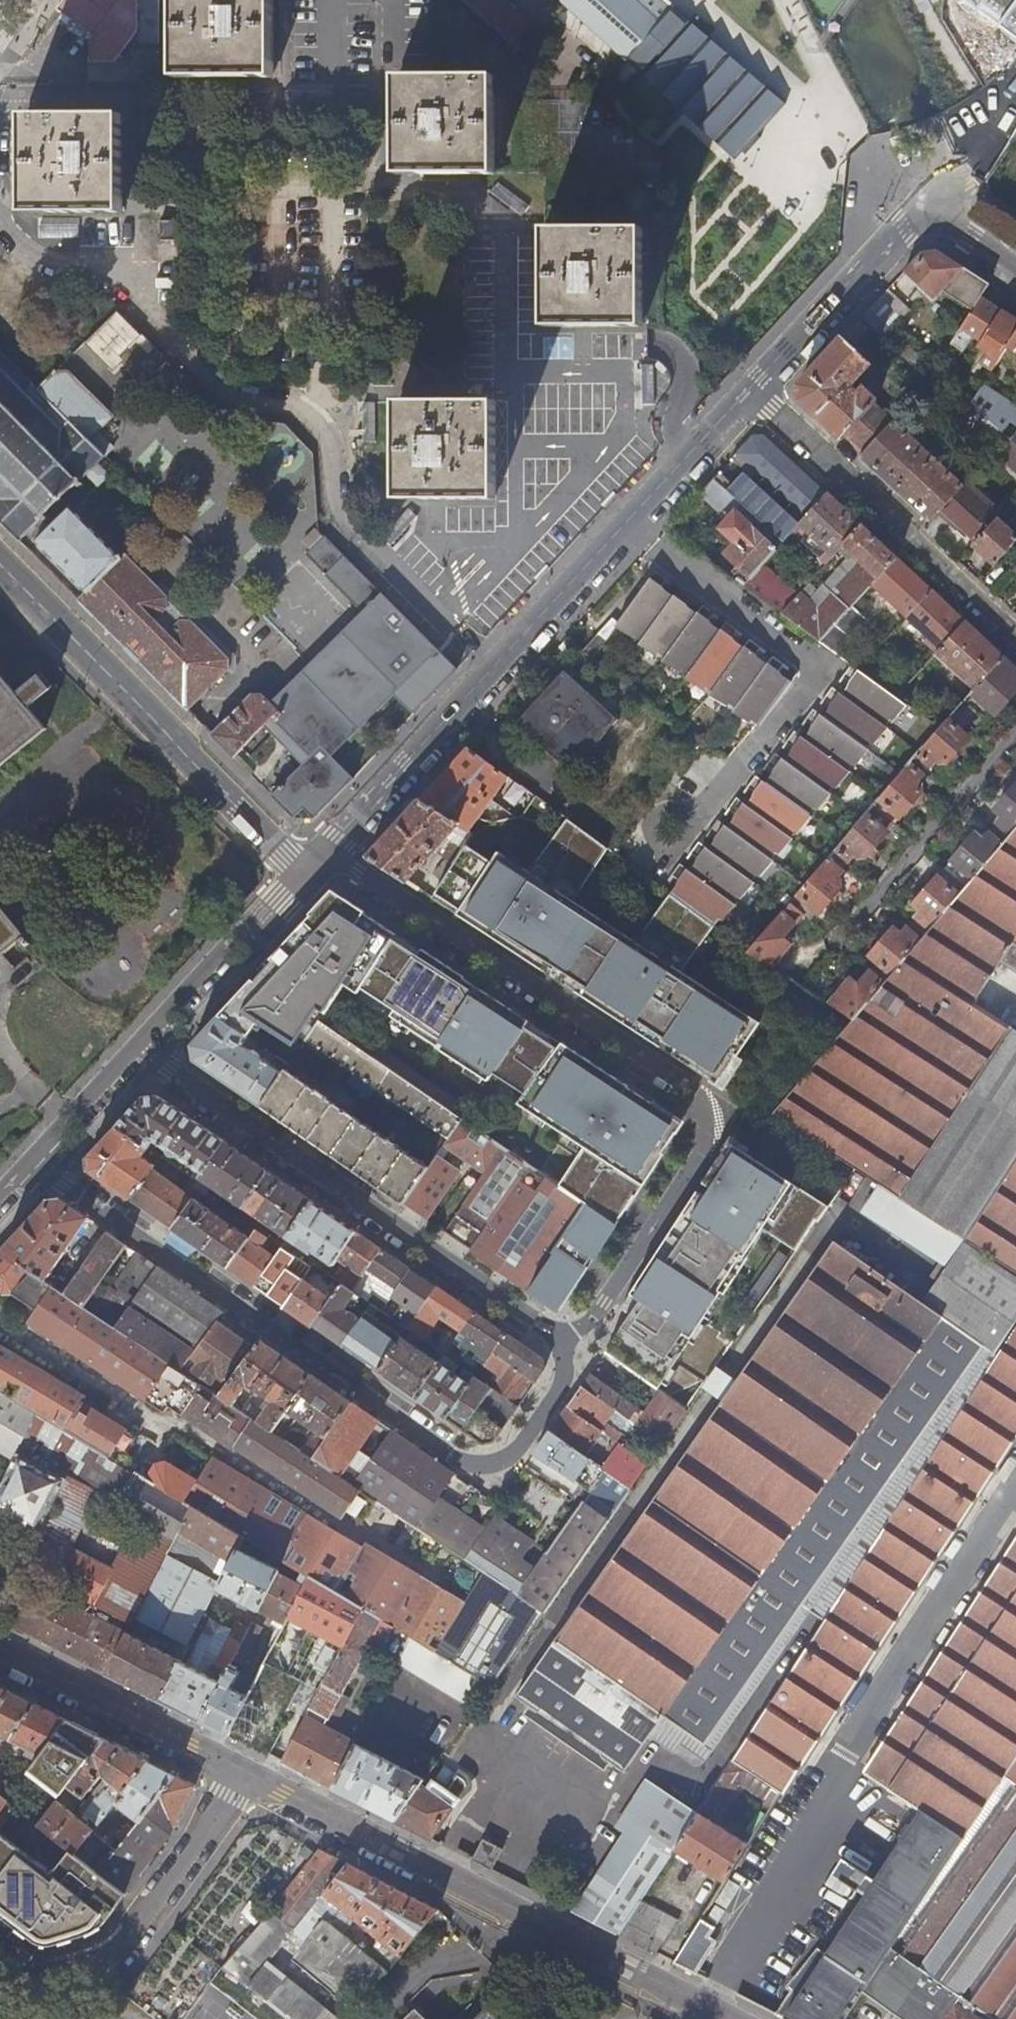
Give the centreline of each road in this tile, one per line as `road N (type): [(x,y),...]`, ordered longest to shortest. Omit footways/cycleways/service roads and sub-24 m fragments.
road 1 (residential): [(318,854),(720,1116),(580,1343),(560,1345)]
road 2 (residential): [(28,1163),(478,1472),(497,1471),(569,1368),(560,1345)]
road 3 (residential): [(318,854),(747,393)]
road 4 (residential): [(243,1771),(728,2018)]
road 5 (residential): [(560,1345),(137,1044)]
road 6 (residential): [(299,874),(0,567)]
road 7 (residential): [(1015,640),(747,393)]
road 8 (residential): [(747,393),(907,220),(938,218),(1015,267)]
road 9 (residential): [(0,1955),(26,1975),(53,1977),(124,1952),(243,1771)]
road 10 (residential): [(809,975),(1015,733)]
road 11 (residential): [(0,1648),(243,1771)]
road 12 (residential): [(137,1044),(299,874)]
road 13 (residential): [(28,1163),(137,1044)]

